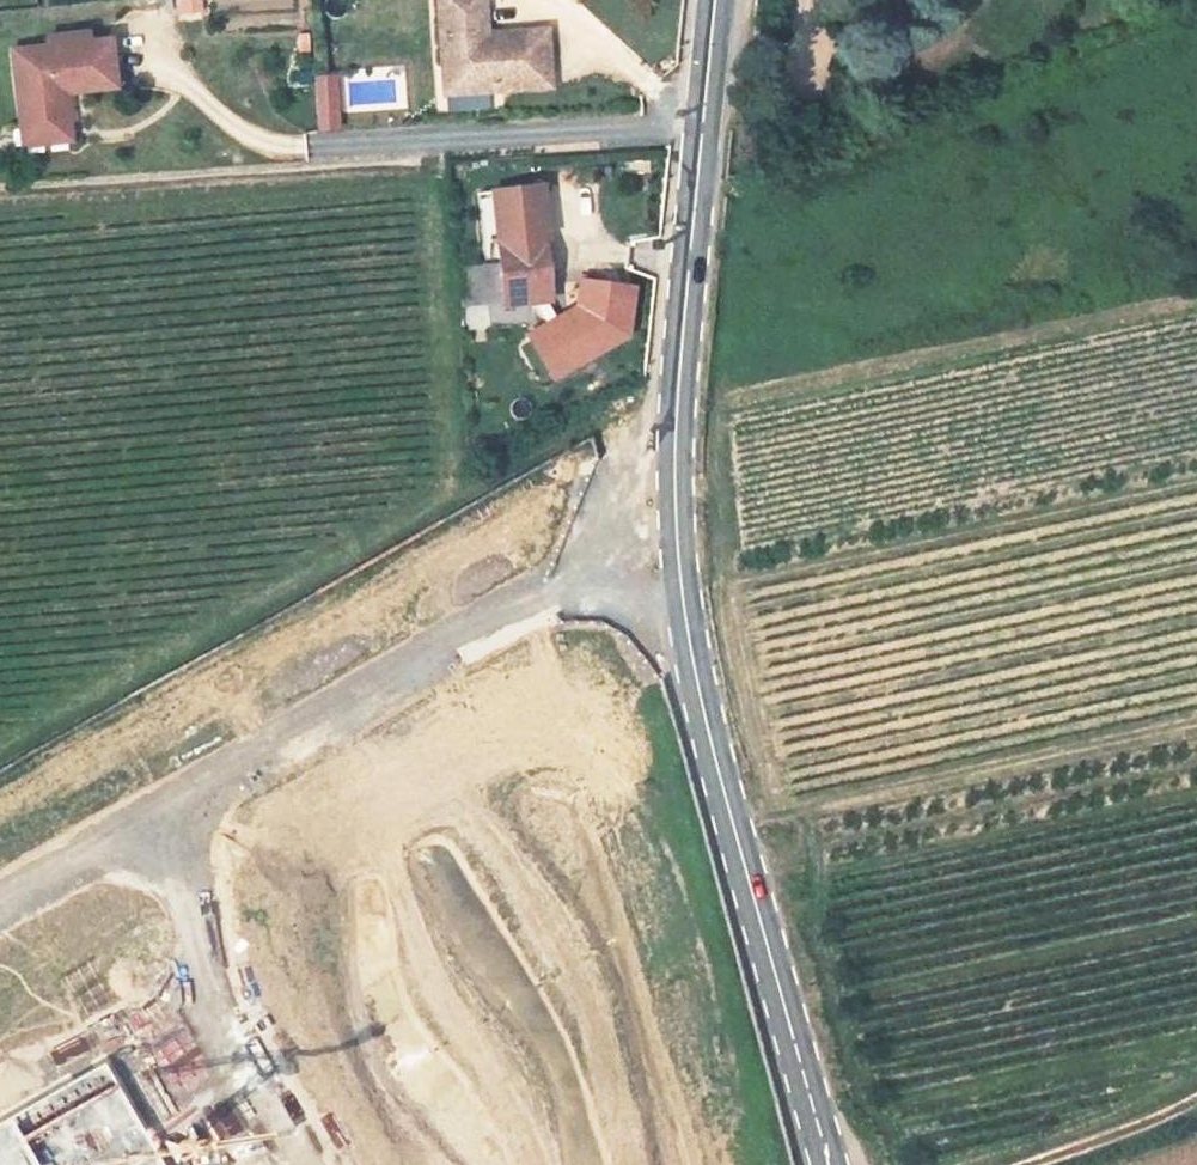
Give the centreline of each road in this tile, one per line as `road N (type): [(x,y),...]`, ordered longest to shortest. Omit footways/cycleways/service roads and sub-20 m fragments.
road 1 (secondary): [(831,1164),(697,680),(655,581)]
road 2 (secondary): [(649,509),(678,399),(716,0)]
road 3 (track): [(1029,1164),(1196,1098)]

